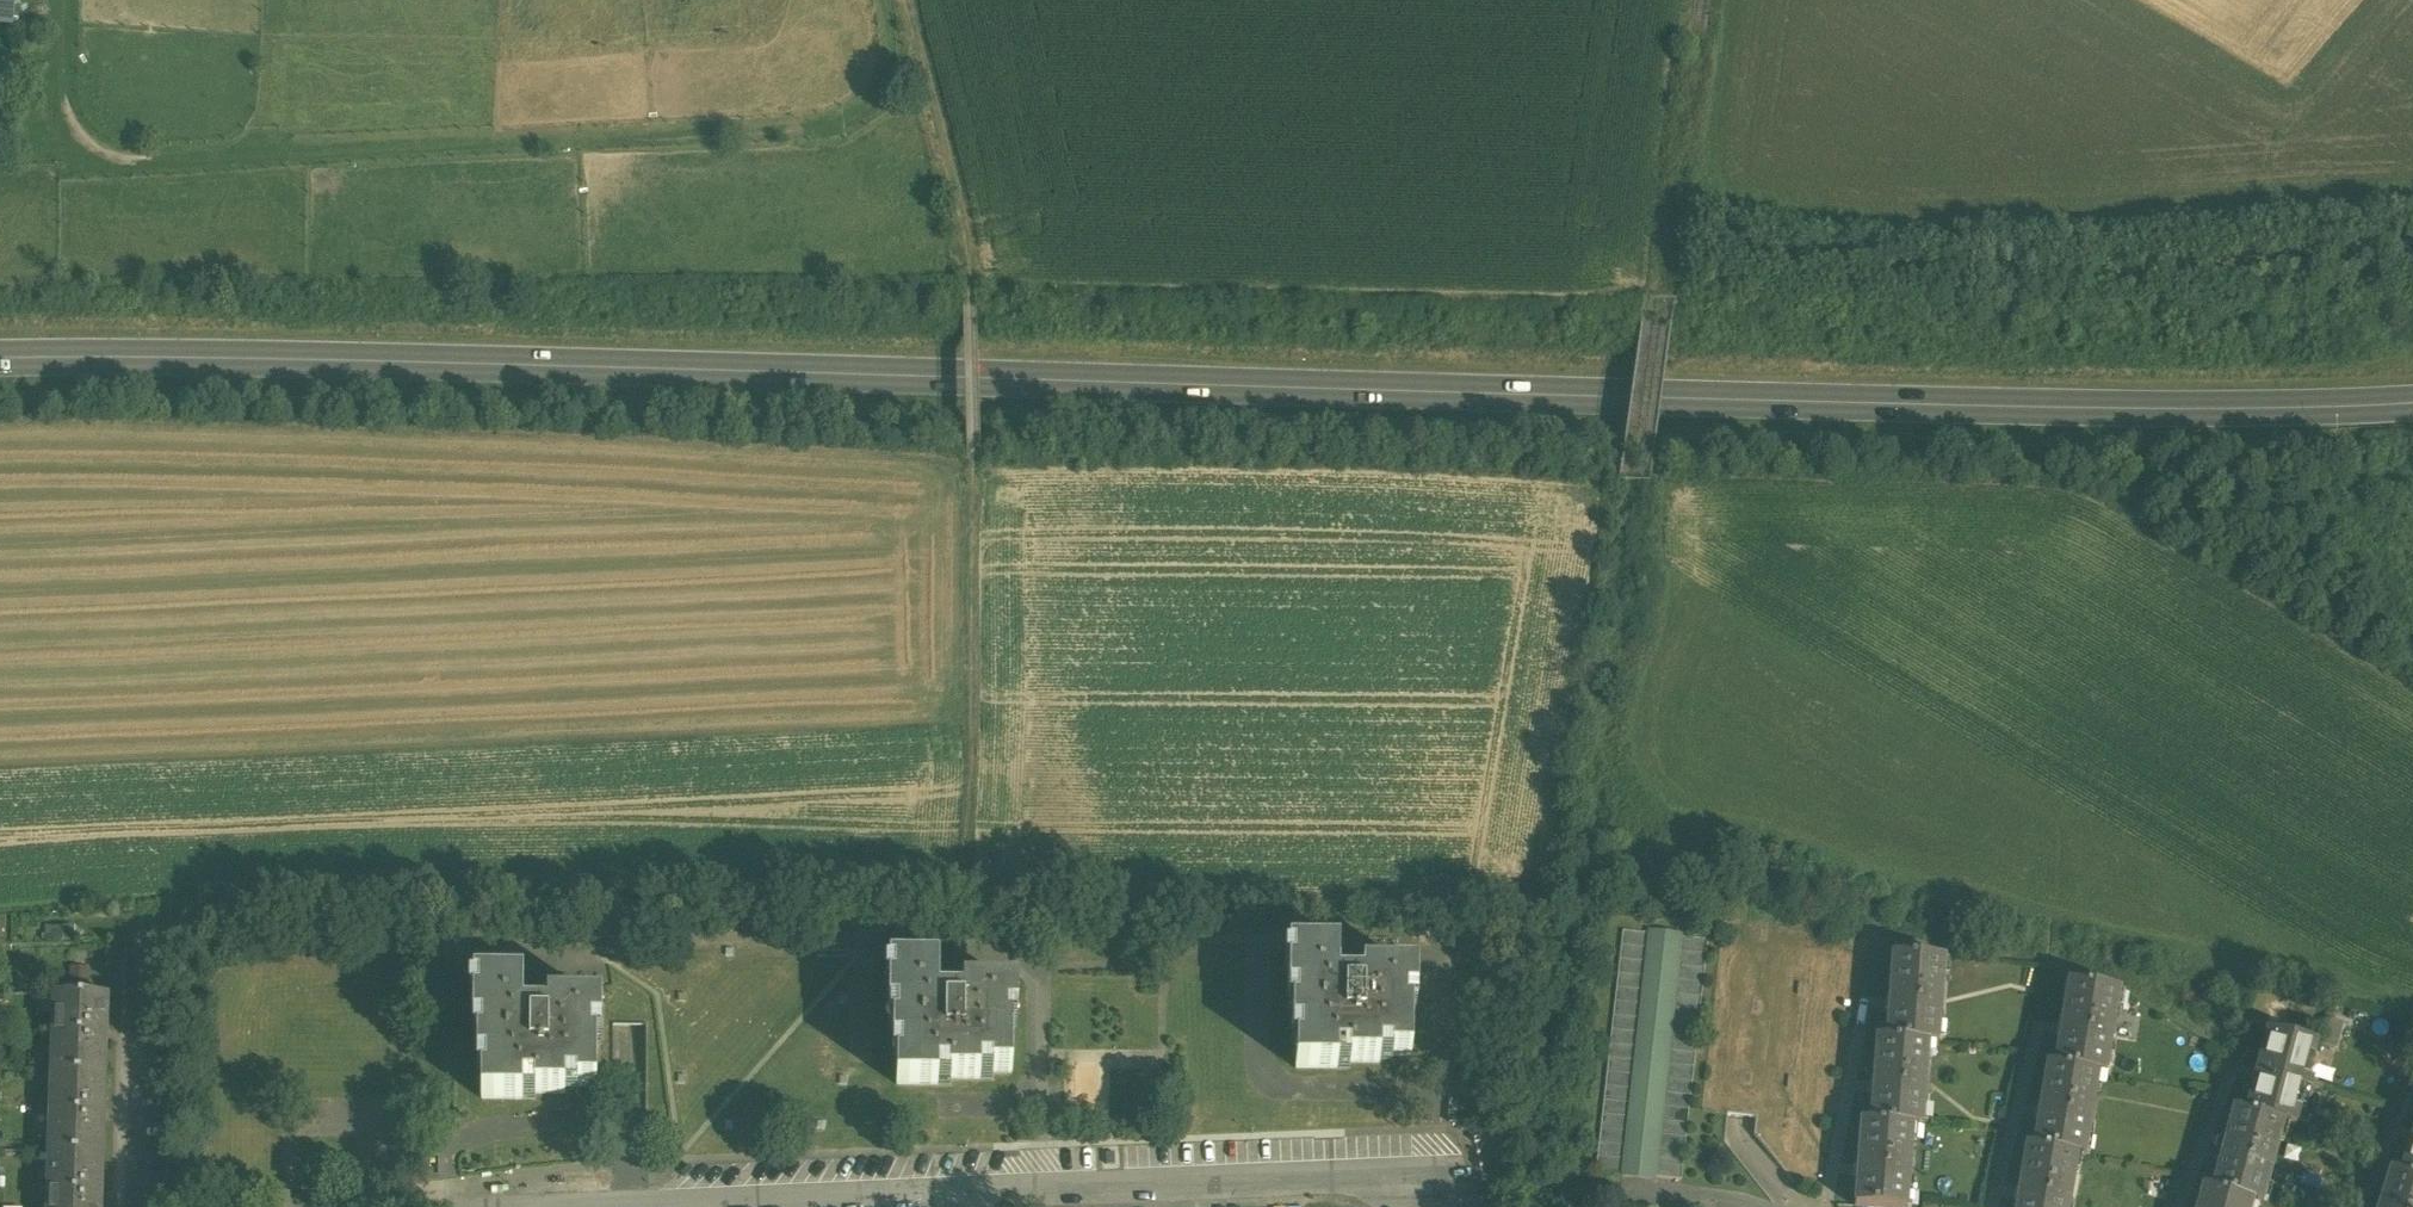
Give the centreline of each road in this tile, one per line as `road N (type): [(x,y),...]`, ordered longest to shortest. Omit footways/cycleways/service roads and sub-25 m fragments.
road 1 (primary): [(0,355),(471,358),(1994,398),(2412,399)]
road 2 (residential): [(966,1182),(1372,1170),(1445,1200)]
road 3 (residential): [(525,1205),(966,1182)]
road 4 (track): [(906,0),(965,231),(970,300)]

